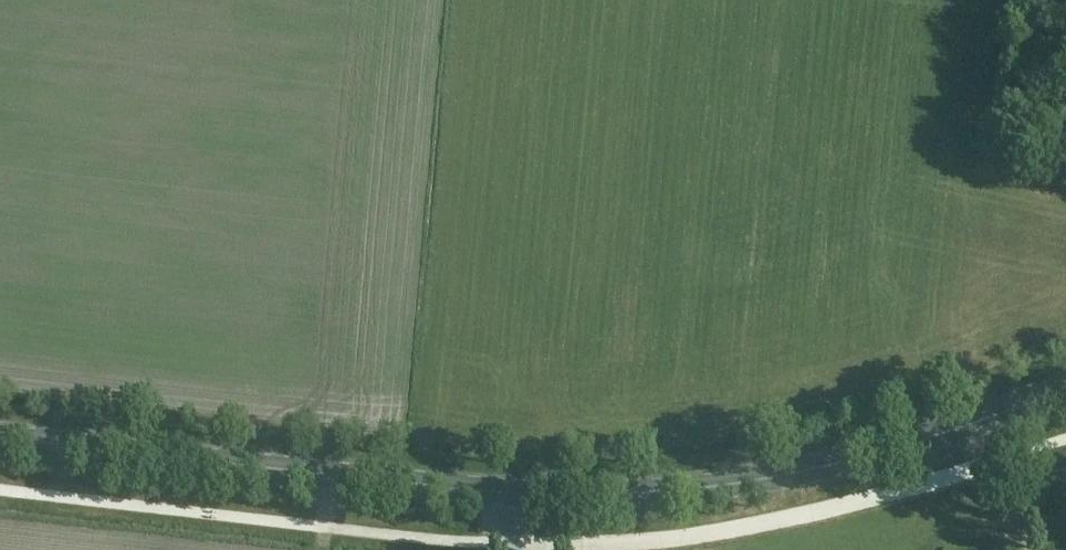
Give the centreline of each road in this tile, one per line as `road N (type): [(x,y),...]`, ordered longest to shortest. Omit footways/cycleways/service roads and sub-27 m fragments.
road 1 (primary): [(0,436),(532,494),(673,492),(810,470),(1065,382)]

